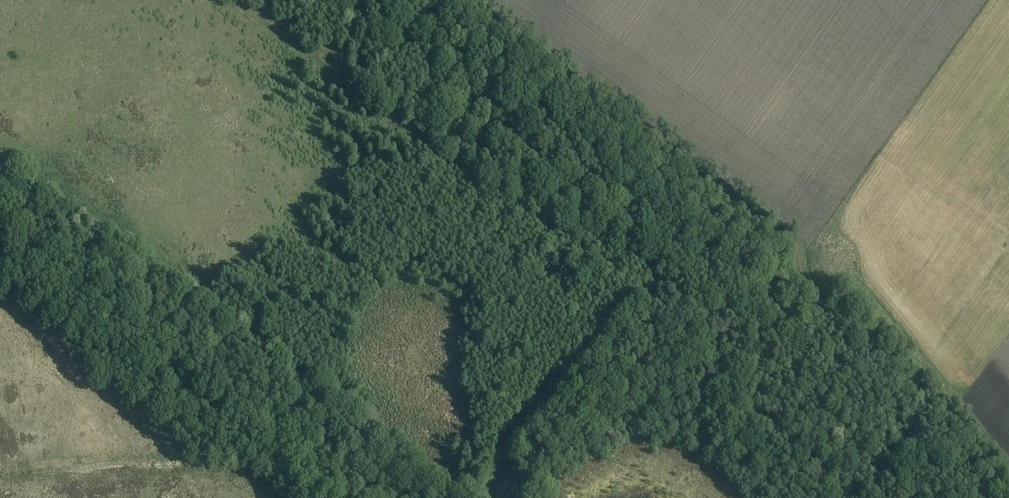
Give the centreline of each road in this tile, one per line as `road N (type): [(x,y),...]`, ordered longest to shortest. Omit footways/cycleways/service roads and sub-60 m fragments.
road 1 (track): [(307,497),(0,226)]

